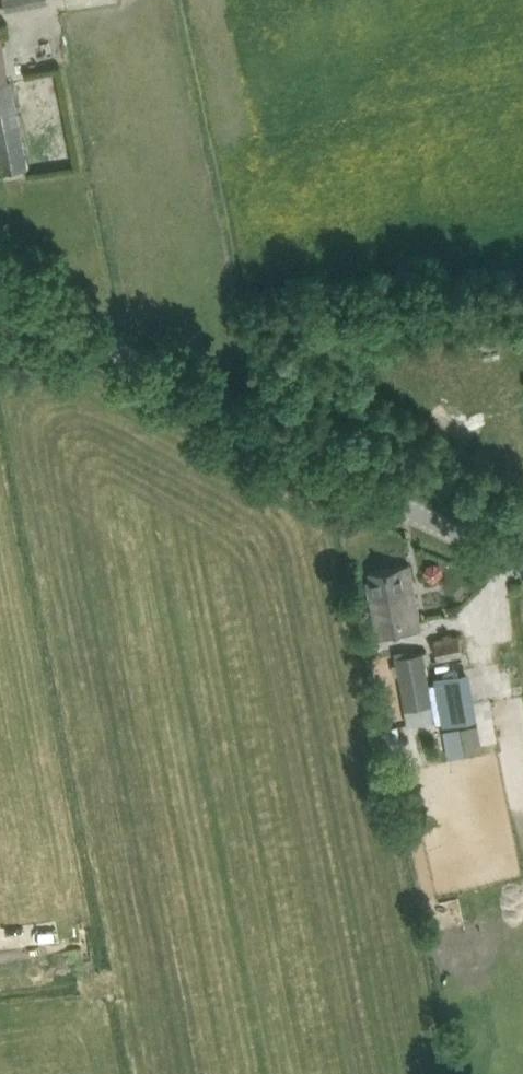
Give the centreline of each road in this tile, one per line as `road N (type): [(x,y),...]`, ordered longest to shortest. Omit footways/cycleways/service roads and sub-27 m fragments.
road 1 (unclassified): [(522,561),(401,507),(0,285)]

